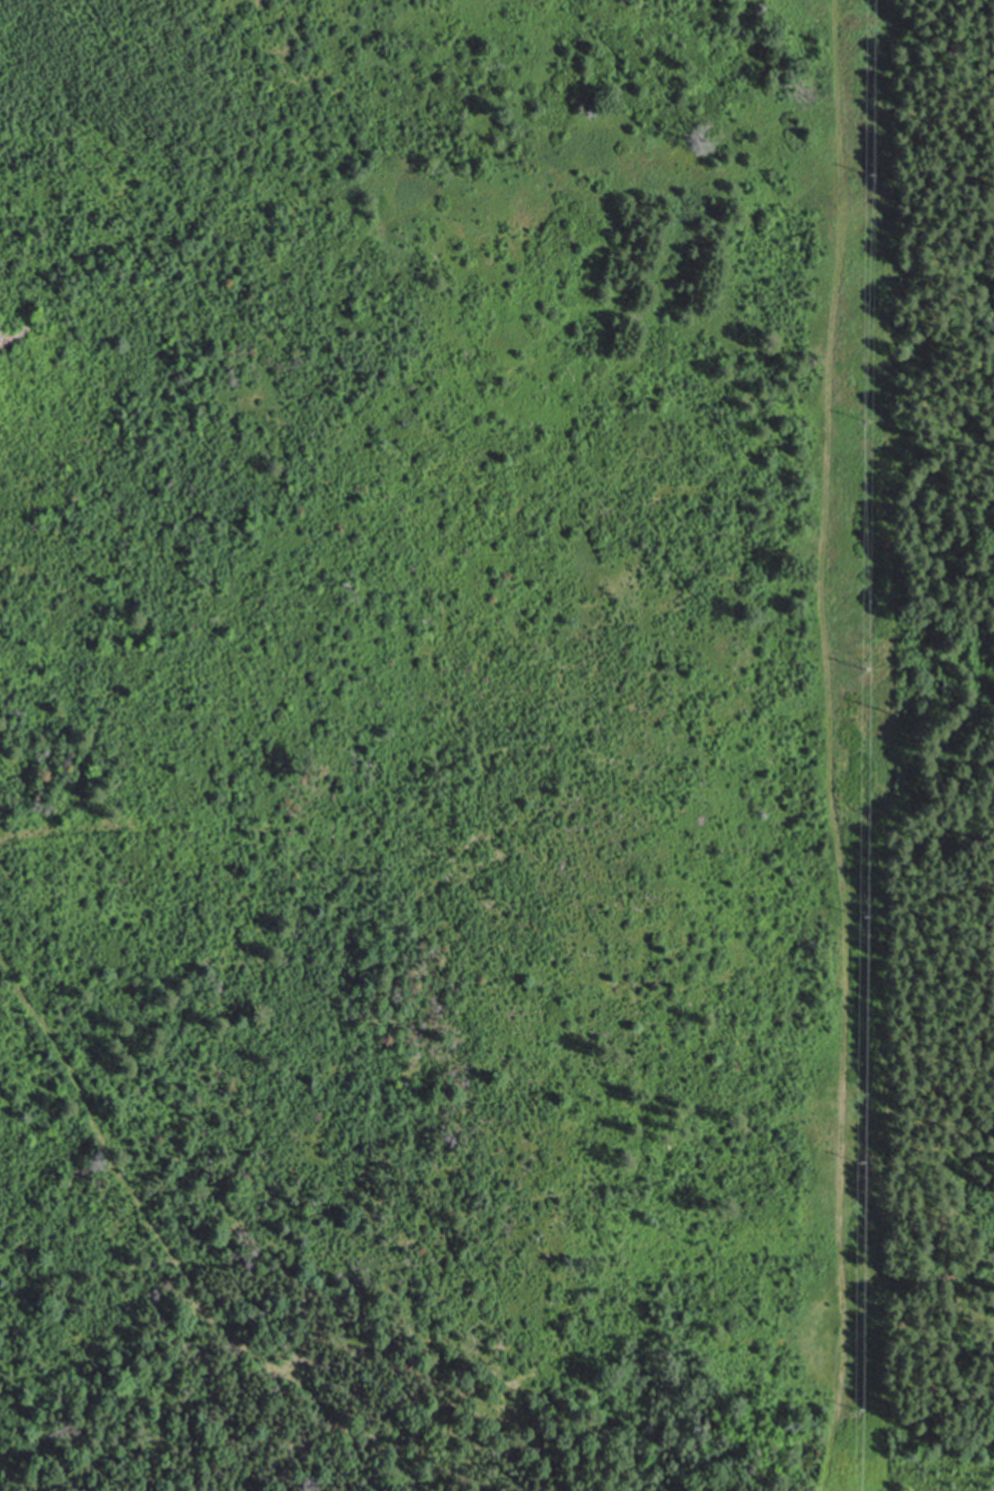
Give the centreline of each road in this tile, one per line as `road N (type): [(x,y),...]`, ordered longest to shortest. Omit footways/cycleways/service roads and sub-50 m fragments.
road 1 (track): [(823,1490),(844,1354),(839,1199),(847,932),(819,548),(839,0)]

